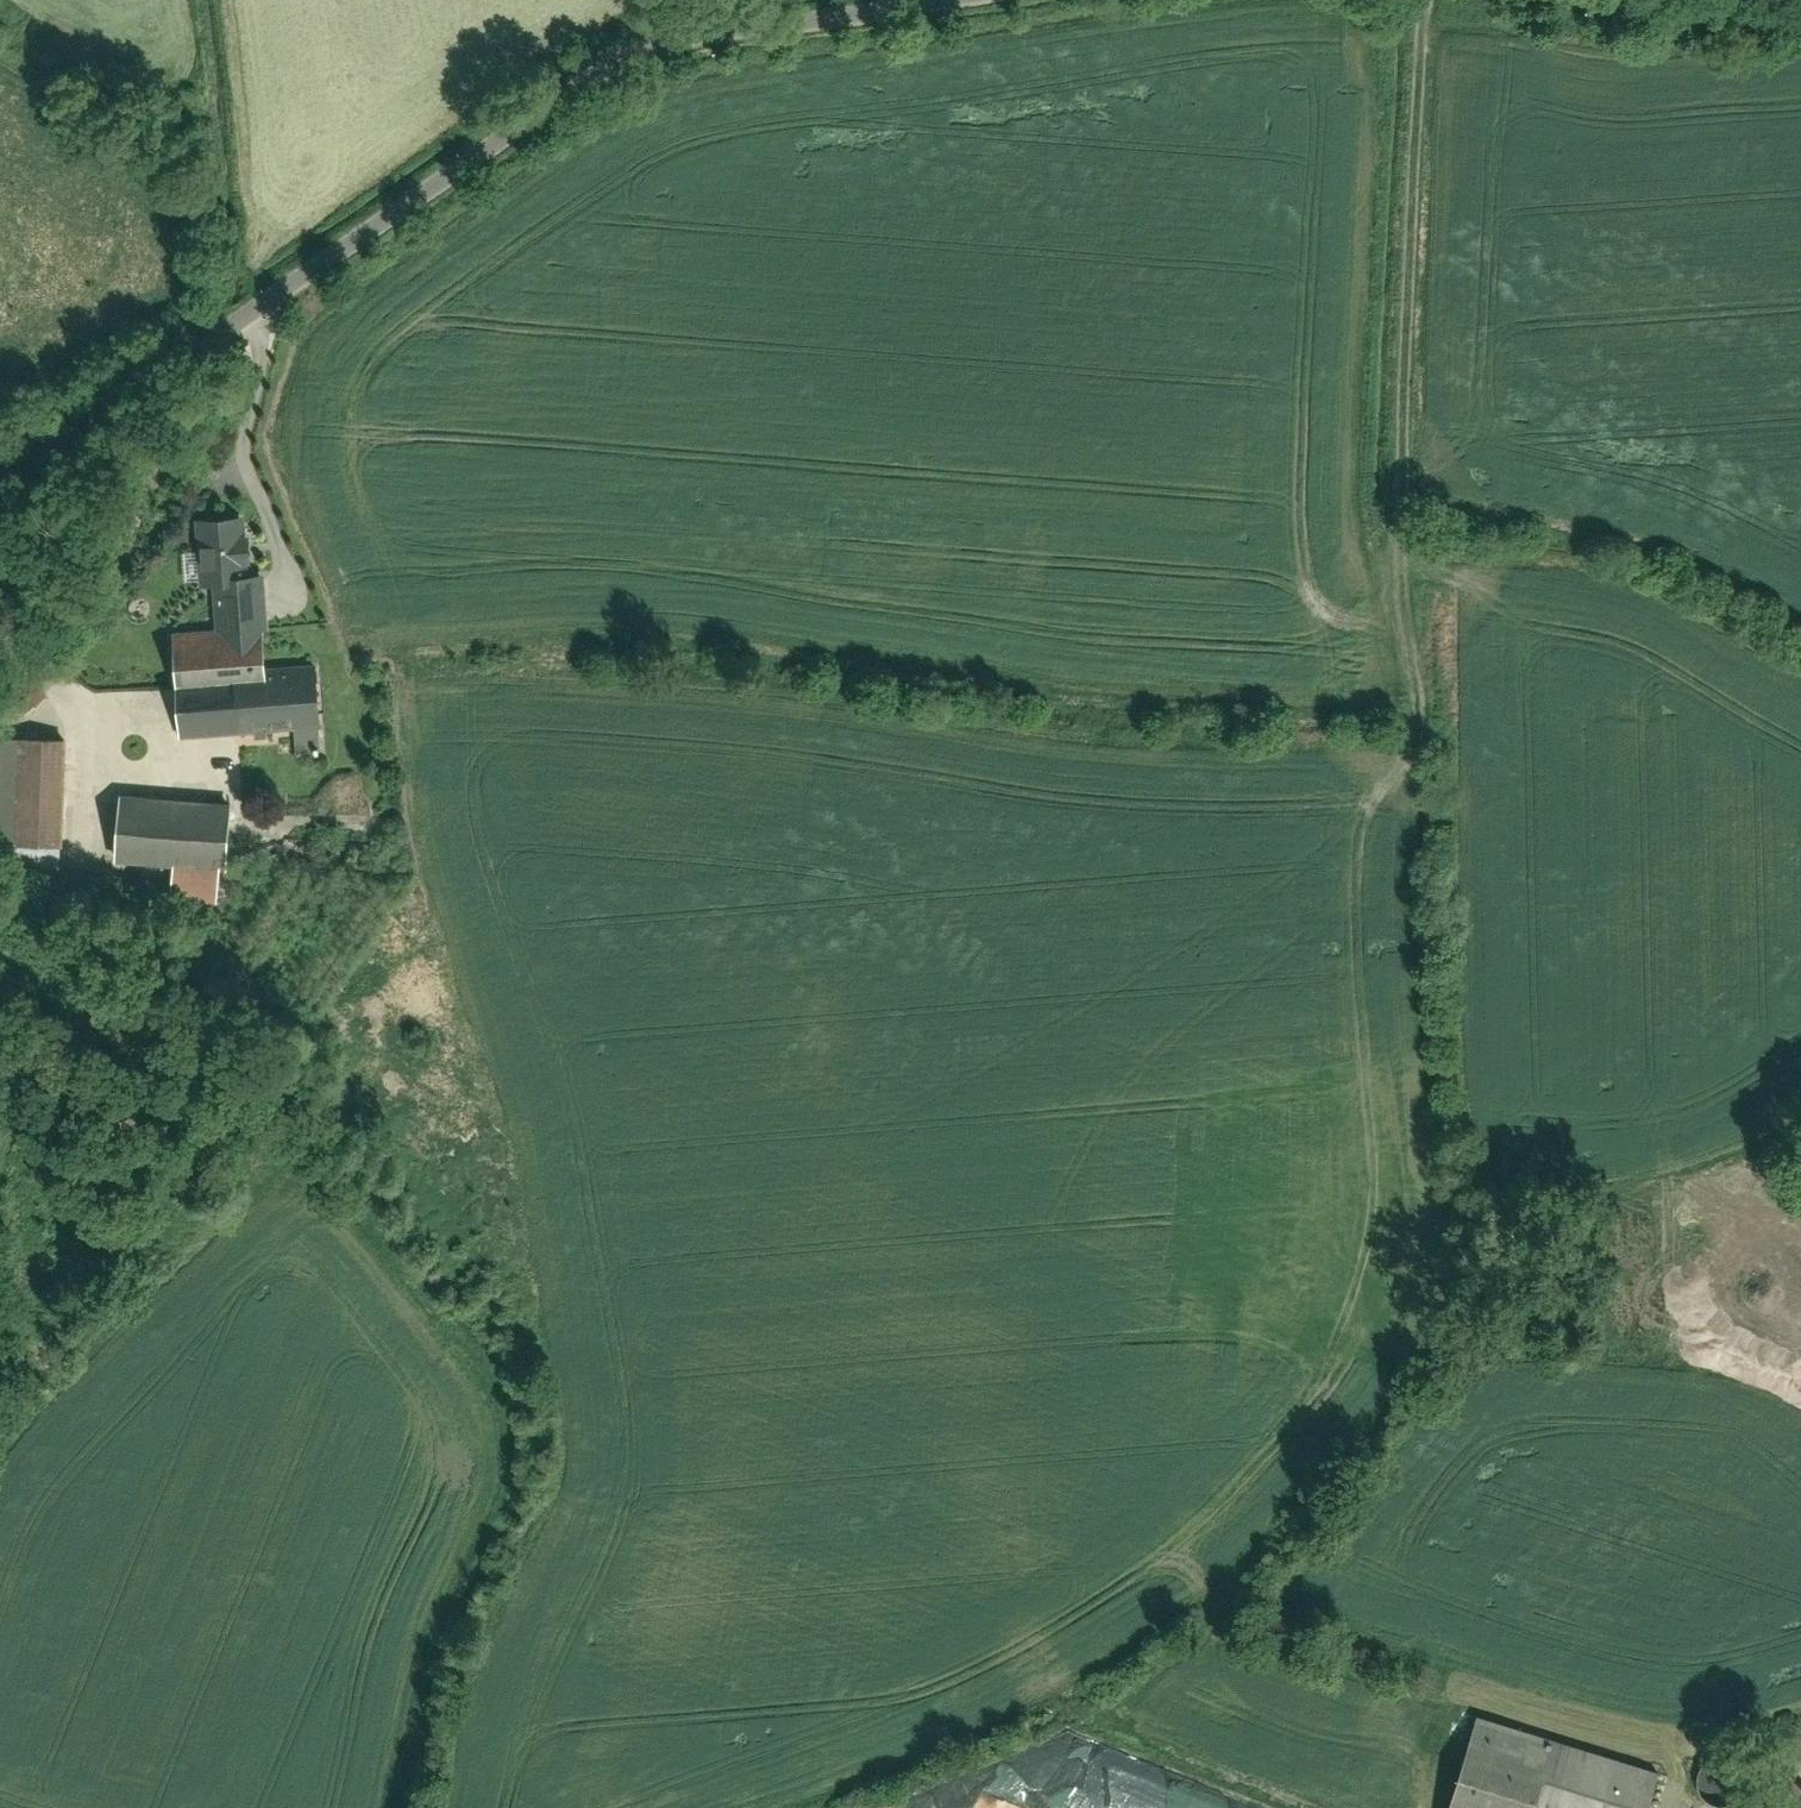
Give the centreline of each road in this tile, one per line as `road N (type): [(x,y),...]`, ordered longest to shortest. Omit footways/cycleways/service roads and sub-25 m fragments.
road 1 (unclassified): [(0,459),(609,68),(660,49),(945,0)]
road 2 (unclassified): [(1675,0),(1800,4)]

